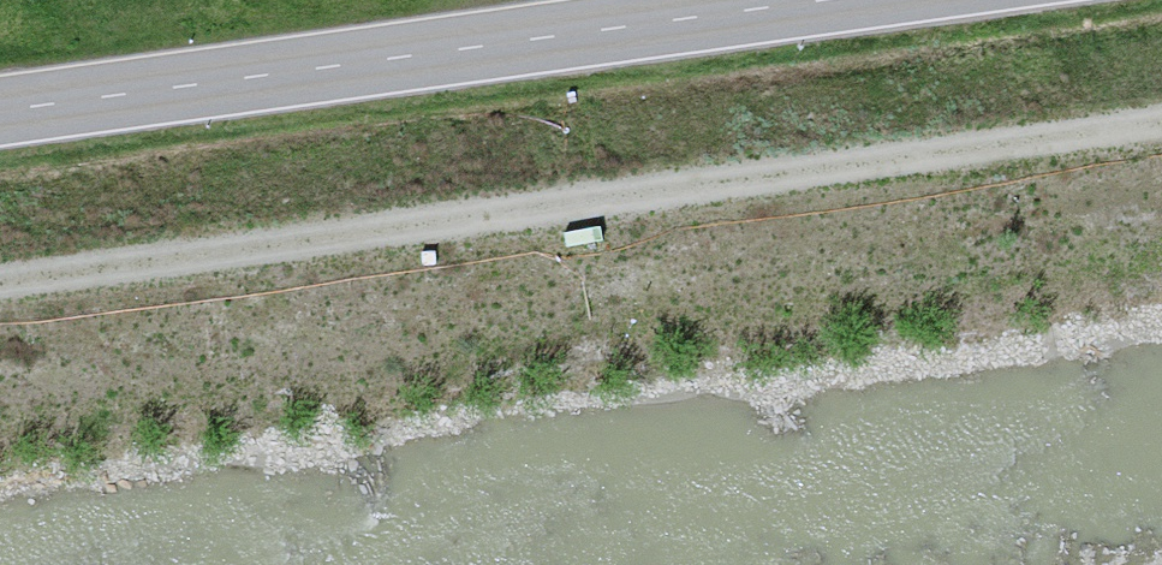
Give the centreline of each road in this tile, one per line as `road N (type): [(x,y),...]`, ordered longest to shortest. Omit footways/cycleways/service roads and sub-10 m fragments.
road 1 (track): [(0,280),(1161,122)]
road 2 (tertiary): [(0,109),(819,0)]

